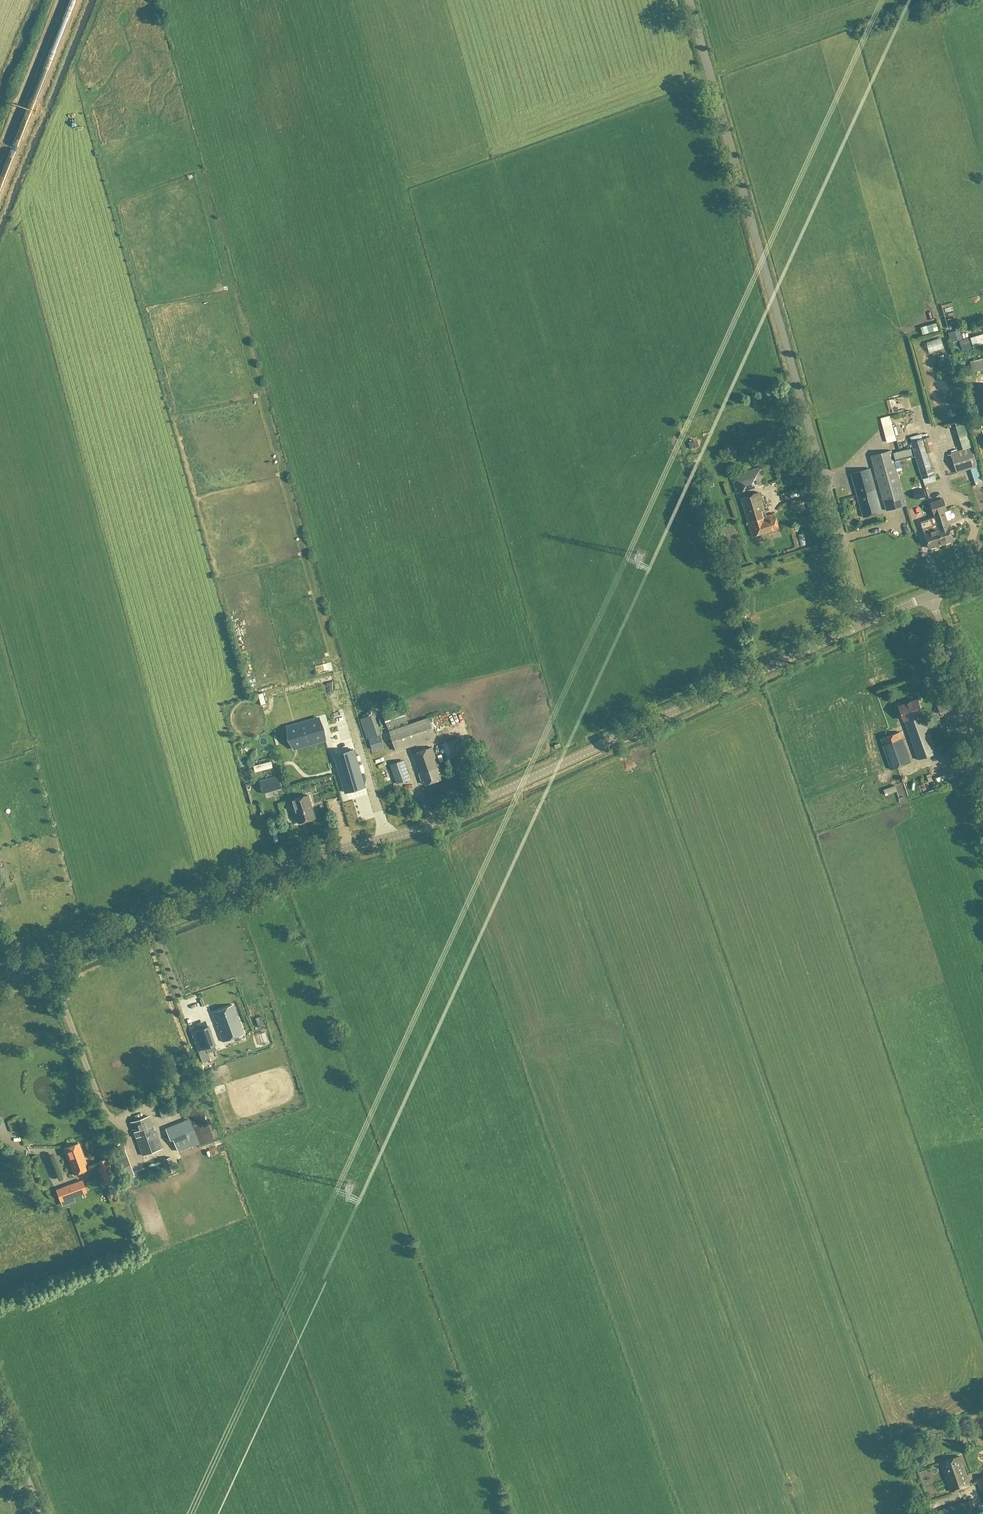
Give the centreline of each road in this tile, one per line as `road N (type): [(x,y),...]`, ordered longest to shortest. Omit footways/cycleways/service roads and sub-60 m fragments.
road 1 (unclassified): [(0,982),(307,862),(412,830),(864,624)]
road 2 (unclassified): [(864,624),(689,0)]
road 3 (unclassified): [(982,735),(930,596)]

